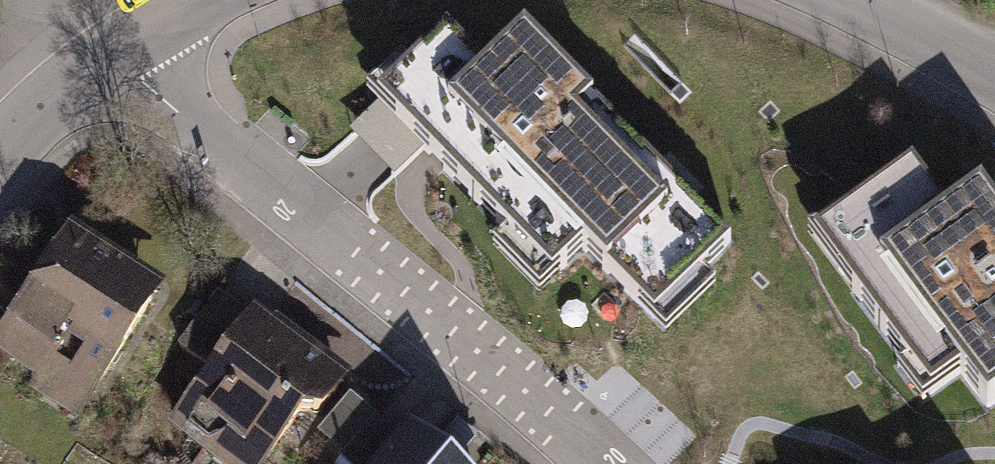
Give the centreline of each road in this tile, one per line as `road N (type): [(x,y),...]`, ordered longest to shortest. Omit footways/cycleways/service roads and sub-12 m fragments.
road 1 (residential): [(90,68),(211,141),(594,463)]
road 2 (residential): [(829,0),(889,22),(994,84)]
road 3 (residential): [(90,68),(215,0)]
road 4 (residential): [(0,159),(90,68)]

